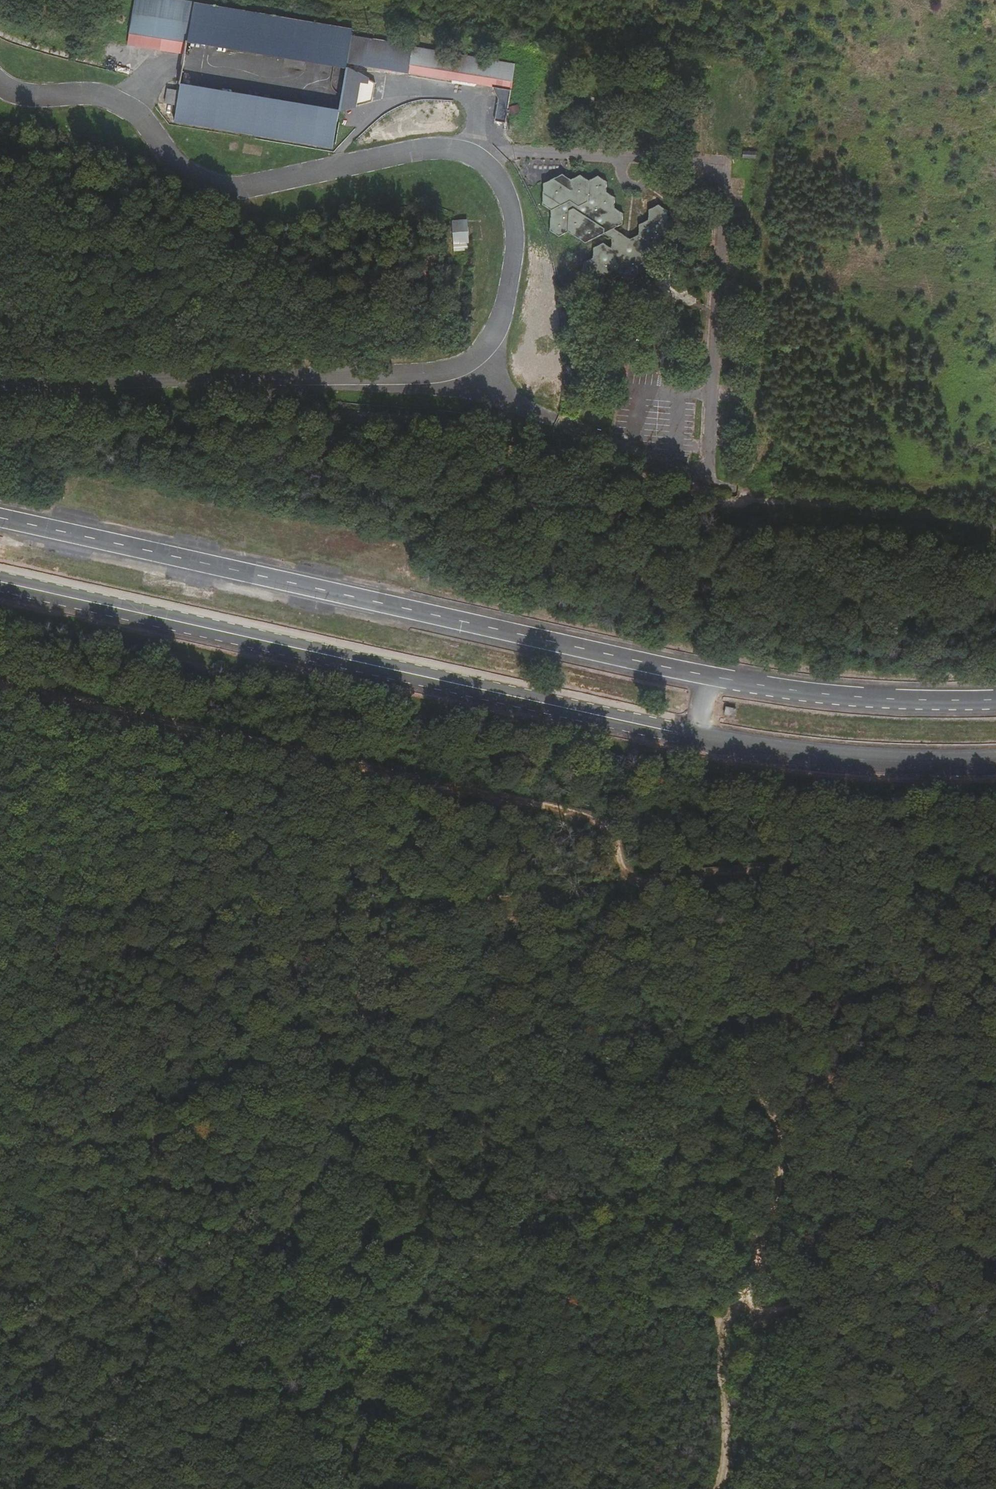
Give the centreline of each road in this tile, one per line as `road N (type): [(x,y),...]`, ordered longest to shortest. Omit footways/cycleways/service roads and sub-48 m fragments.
road 1 (track): [(712,1488),(725,1419),(725,1322),(782,1141),(732,1020)]
road 2 (unclassified): [(995,530),(739,500)]

